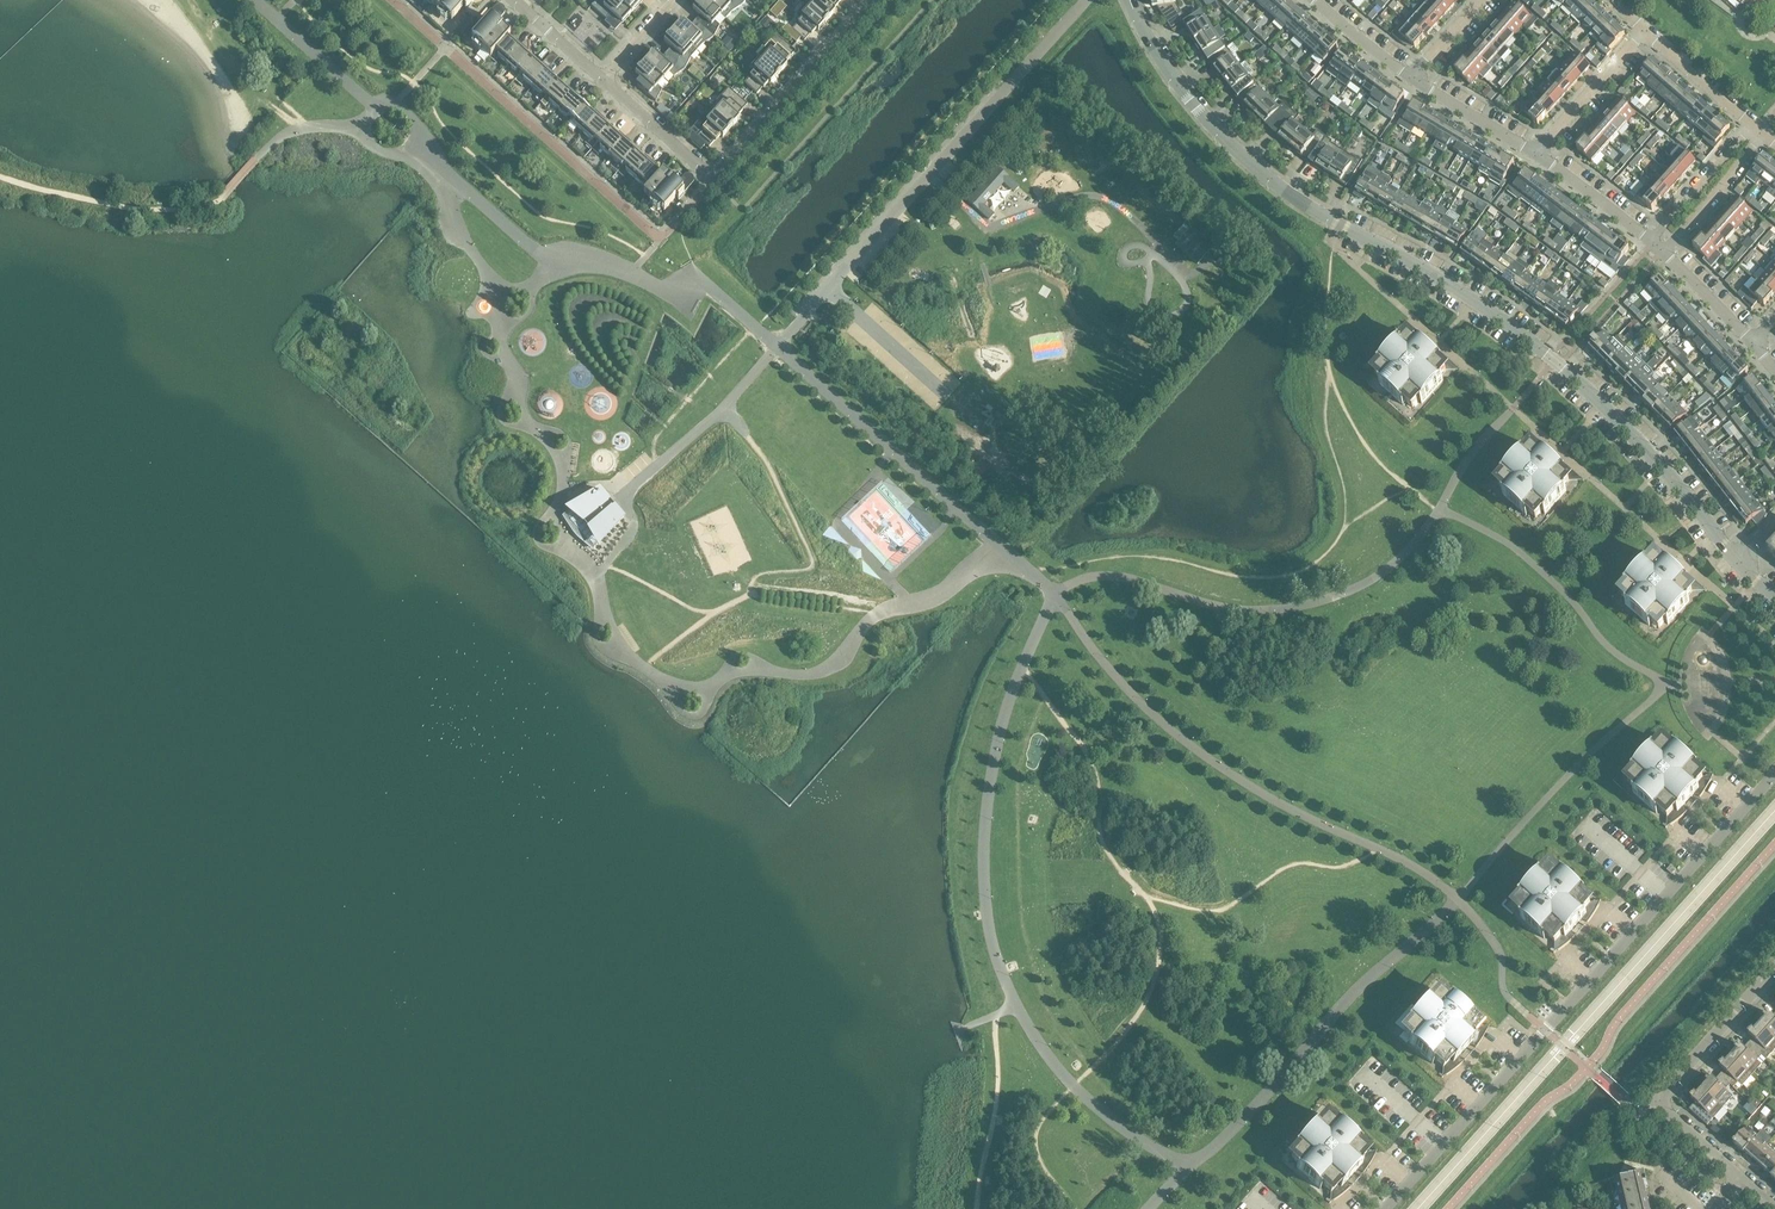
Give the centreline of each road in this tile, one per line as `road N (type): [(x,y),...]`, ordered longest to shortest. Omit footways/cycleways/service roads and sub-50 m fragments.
road 1 (residential): [(1736,561),(1605,405),(1489,305),(1392,246),(1307,209),(1252,165),(1161,62),(1130,0)]
road 2 (unclassified): [(1387,1208),(1774,775)]
road 3 (unclassified): [(776,345),(1082,0)]
road 4 (residential): [(603,78),(714,177),(872,0)]
road 5 (residential): [(1741,1179),(1661,1103),(1774,971)]
road 6 (residential): [(1536,154),(1642,30)]
road 7 (residential): [(1662,251),(1763,132)]
road 8 (residential): [(1753,124),(1651,240)]
road 9 (residential): [(1536,154),(1411,76)]
road 10 (residential): [(1642,30),(1753,124)]
road 11 (residential): [(1651,240),(1536,154)]
road 12 (residential): [(1757,344),(1662,251)]
road 13 (residential): [(1411,76),(1316,0)]

